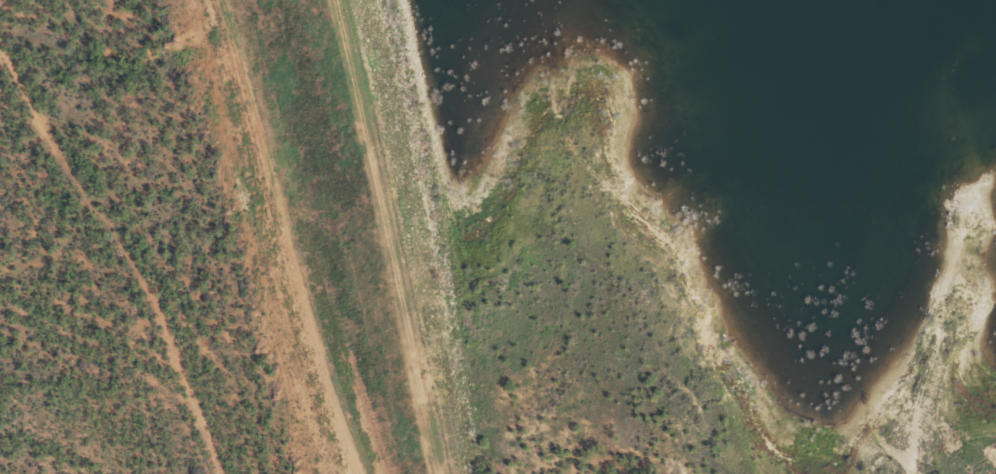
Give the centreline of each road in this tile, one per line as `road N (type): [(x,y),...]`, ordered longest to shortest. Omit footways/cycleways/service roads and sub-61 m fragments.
road 1 (residential): [(36,0),(37,78),(163,310),(219,473)]

